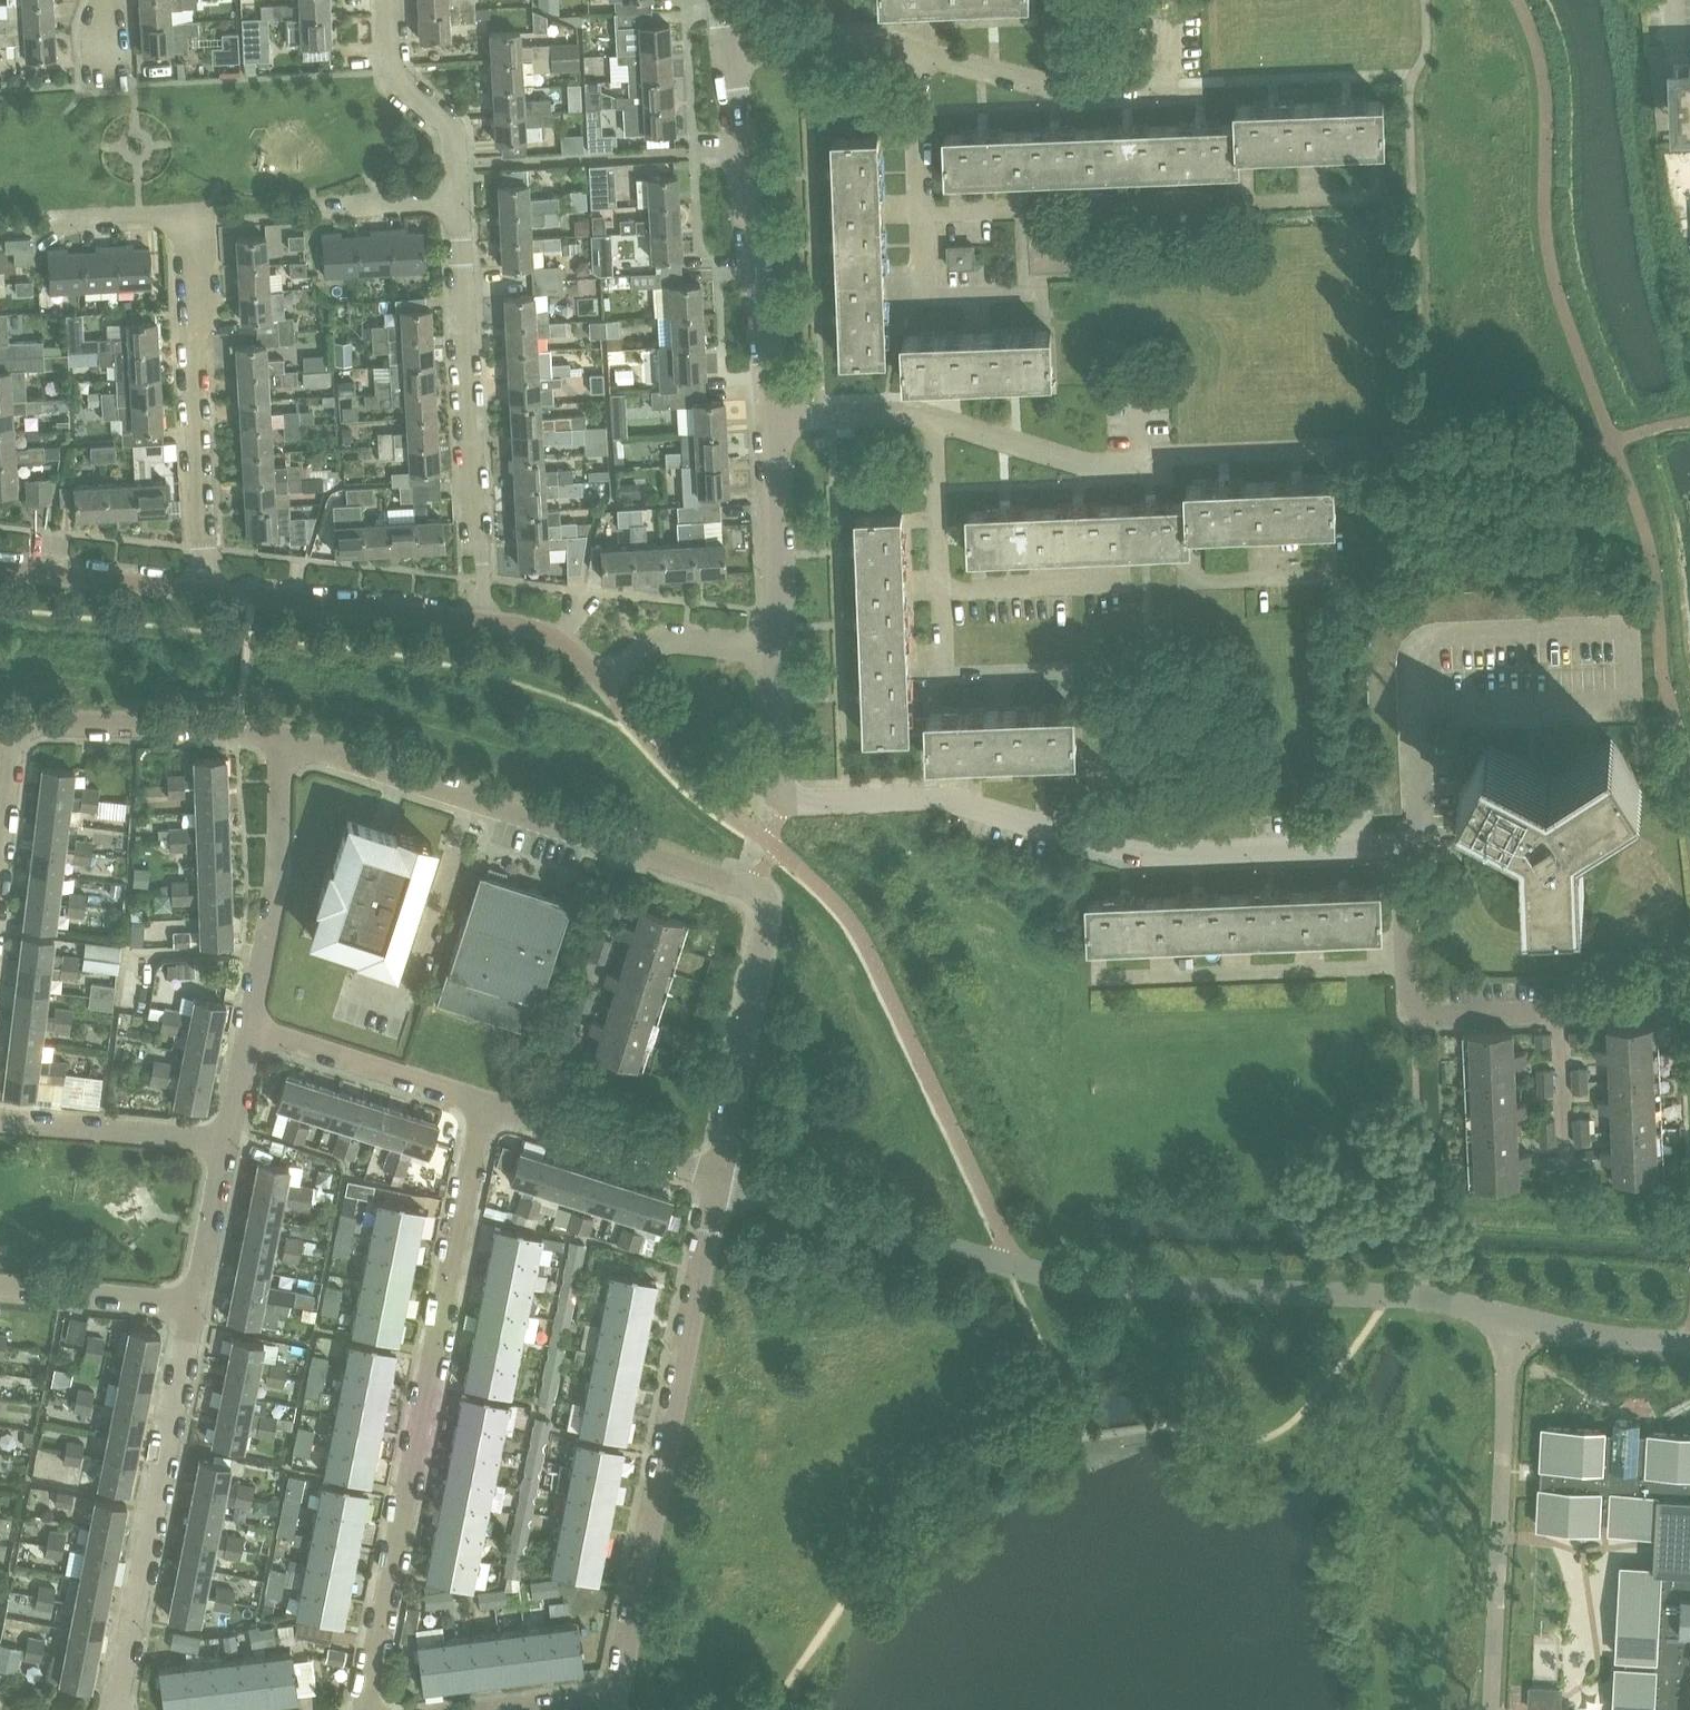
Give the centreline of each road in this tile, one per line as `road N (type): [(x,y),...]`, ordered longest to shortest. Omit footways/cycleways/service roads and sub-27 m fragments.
road 1 (residential): [(1509,1320),(1427,1299),(1027,1276),(717,1181)]
road 2 (residential): [(717,1181),(767,920),(765,899),(286,739)]
road 3 (residential): [(1401,845),(1146,854),(941,799),(787,802),(776,782),(777,647)]
road 4 (residential): [(358,1709),(478,1104)]
road 5 (residential): [(607,1703),(619,1682),(717,1181)]
road 6 (residential): [(196,590),(202,549),(183,215),(51,227)]
road 7 (residential): [(486,623),(460,201)]
road 8 (residential): [(115,1709),(190,1297)]
road 9 (residential): [(1509,1320),(1489,1709)]
road 10 (residential): [(773,421),(908,416),(1084,465),(1140,463)]
road 11 (residential): [(773,421),(733,52)]
road 12 (residential): [(912,51),(1071,89),(1170,86),(1167,6)]
road 13 (residential): [(777,647),(671,639),(606,683),(557,637),(486,623)]
road 14 (residential): [(252,1032),(286,739)]
road 15 (residential): [(486,623),(196,590)]
road 16 (residential): [(921,215),(1017,213),(1025,284),(1015,293),(935,296),(925,281)]
road 17 (residential): [(286,739),(241,730),(18,724)]
road 18 (residential): [(717,1181),(478,1104)]
road 19 (residential): [(478,1104),(252,1032)]
road 20 (residential): [(777,647),(773,421)]
road 21 (residential): [(223,1136),(0,1116)]
road 22 (residential): [(460,201),(457,163),(440,123),(400,89),(389,0)]
road 23 (residential): [(196,590),(0,569)]
road 24 (residential): [(190,1297),(0,1284)]
road 25 (residential): [(1689,1346),(1593,1340),(1509,1320)]
road 26 (residential): [(733,52),(884,44),(912,51)]
road 27 (residential): [(0,895),(18,724)]
road 28 (residential): [(190,1297),(223,1136)]
road 29 (residential): [(921,215),(912,51)]
road 30 (residential): [(460,201),(317,208)]

